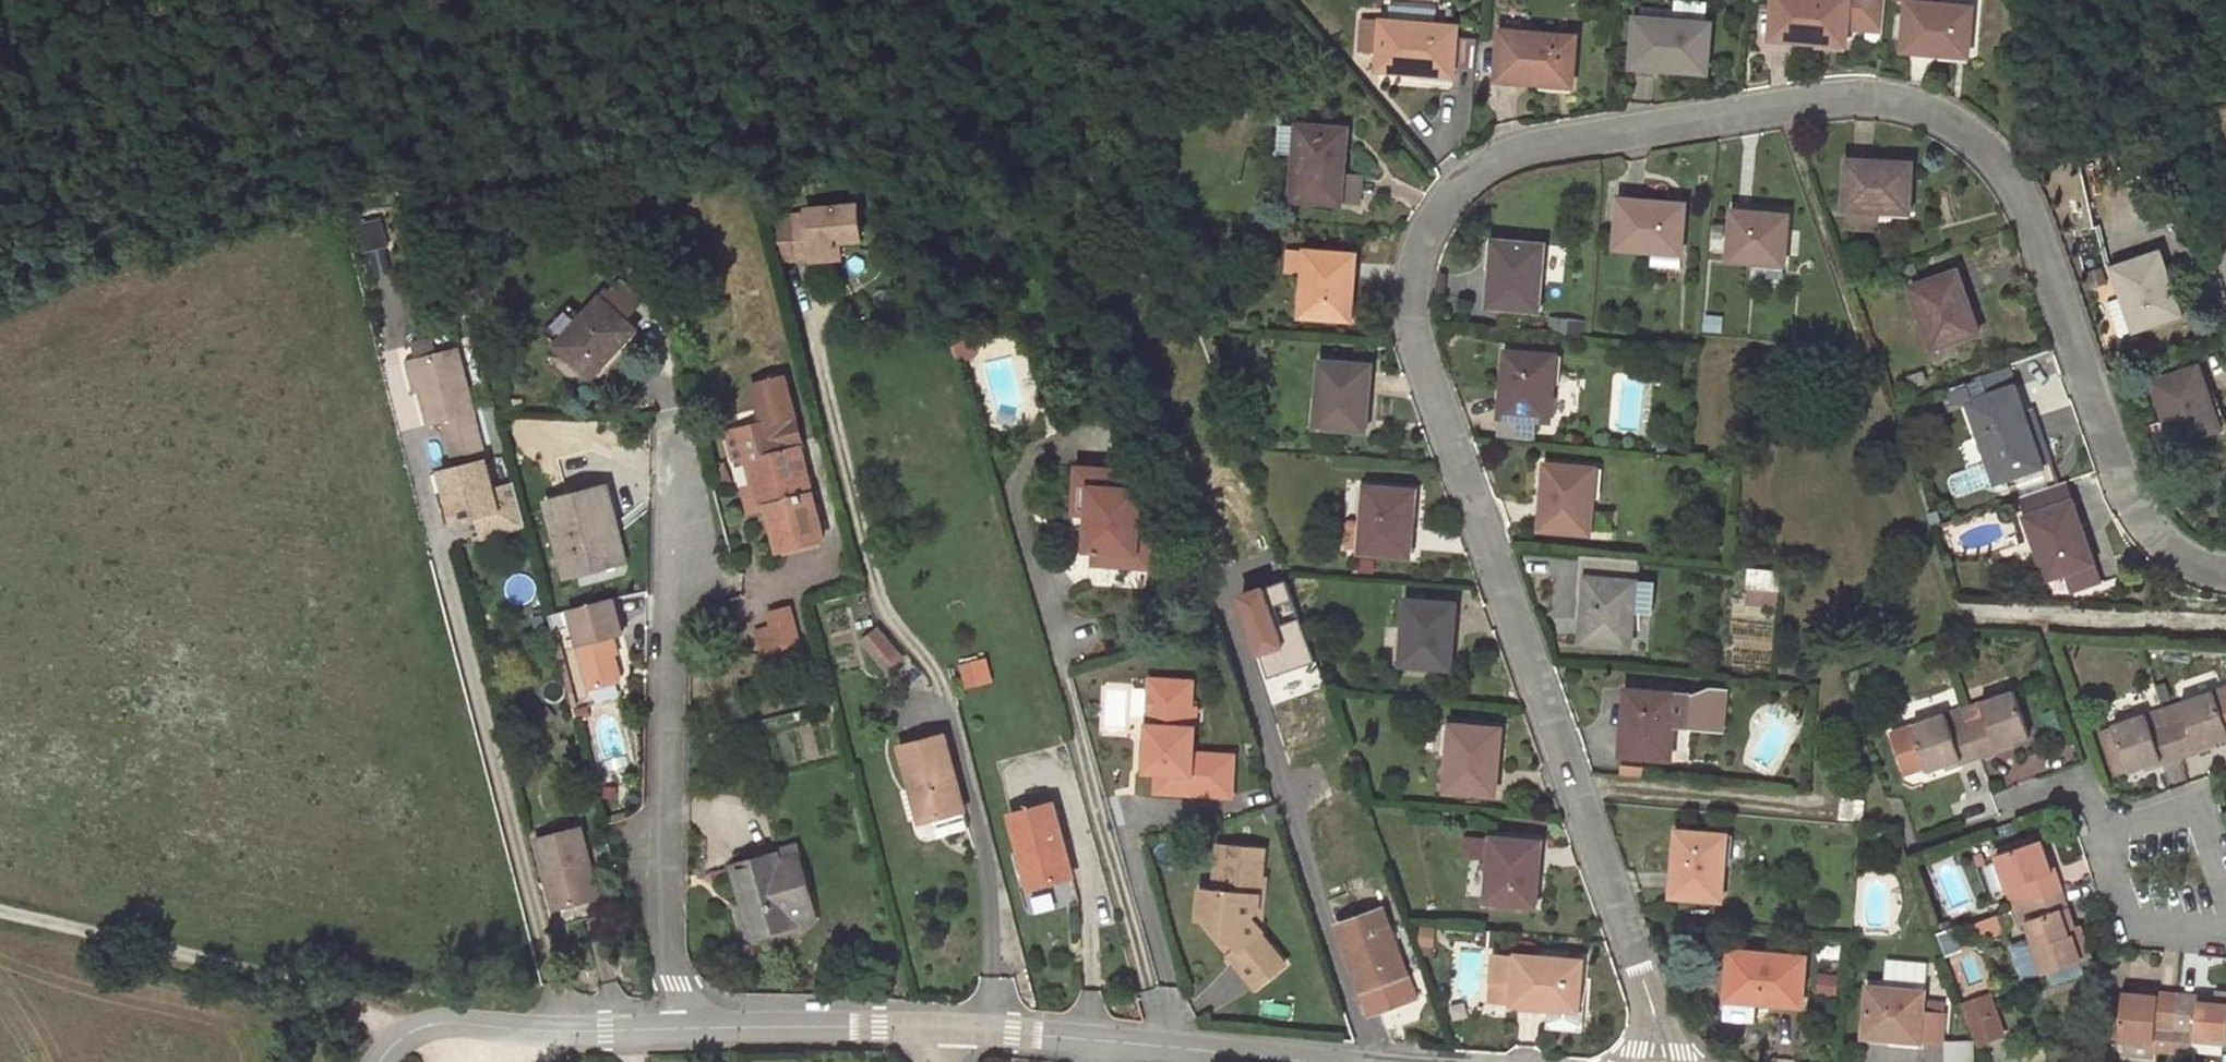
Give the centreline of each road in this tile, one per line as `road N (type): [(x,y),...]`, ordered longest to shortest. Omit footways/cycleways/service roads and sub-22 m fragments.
road 1 (residential): [(1661,1061),(1638,962),(1417,323),(1416,280),(1464,193),(1502,163),(1855,101),(1931,116),(2006,170),(2135,506),(2159,540),(2225,570)]
road 2 (residential): [(676,439),(665,946),(690,1029)]
road 3 (track): [(398,1041),(361,1006),(325,992),(0,911)]
road 4 (residential): [(1347,1061),(937,1030)]
road 5 (residential): [(690,1029),(439,1024),(410,1032),(381,1061)]
road 6 (residential): [(937,1030),(690,1029)]
road 7 (residential): [(2225,931),(2138,923),(2103,831)]
road 8 (residential): [(2103,831),(2197,802),(2225,879)]

